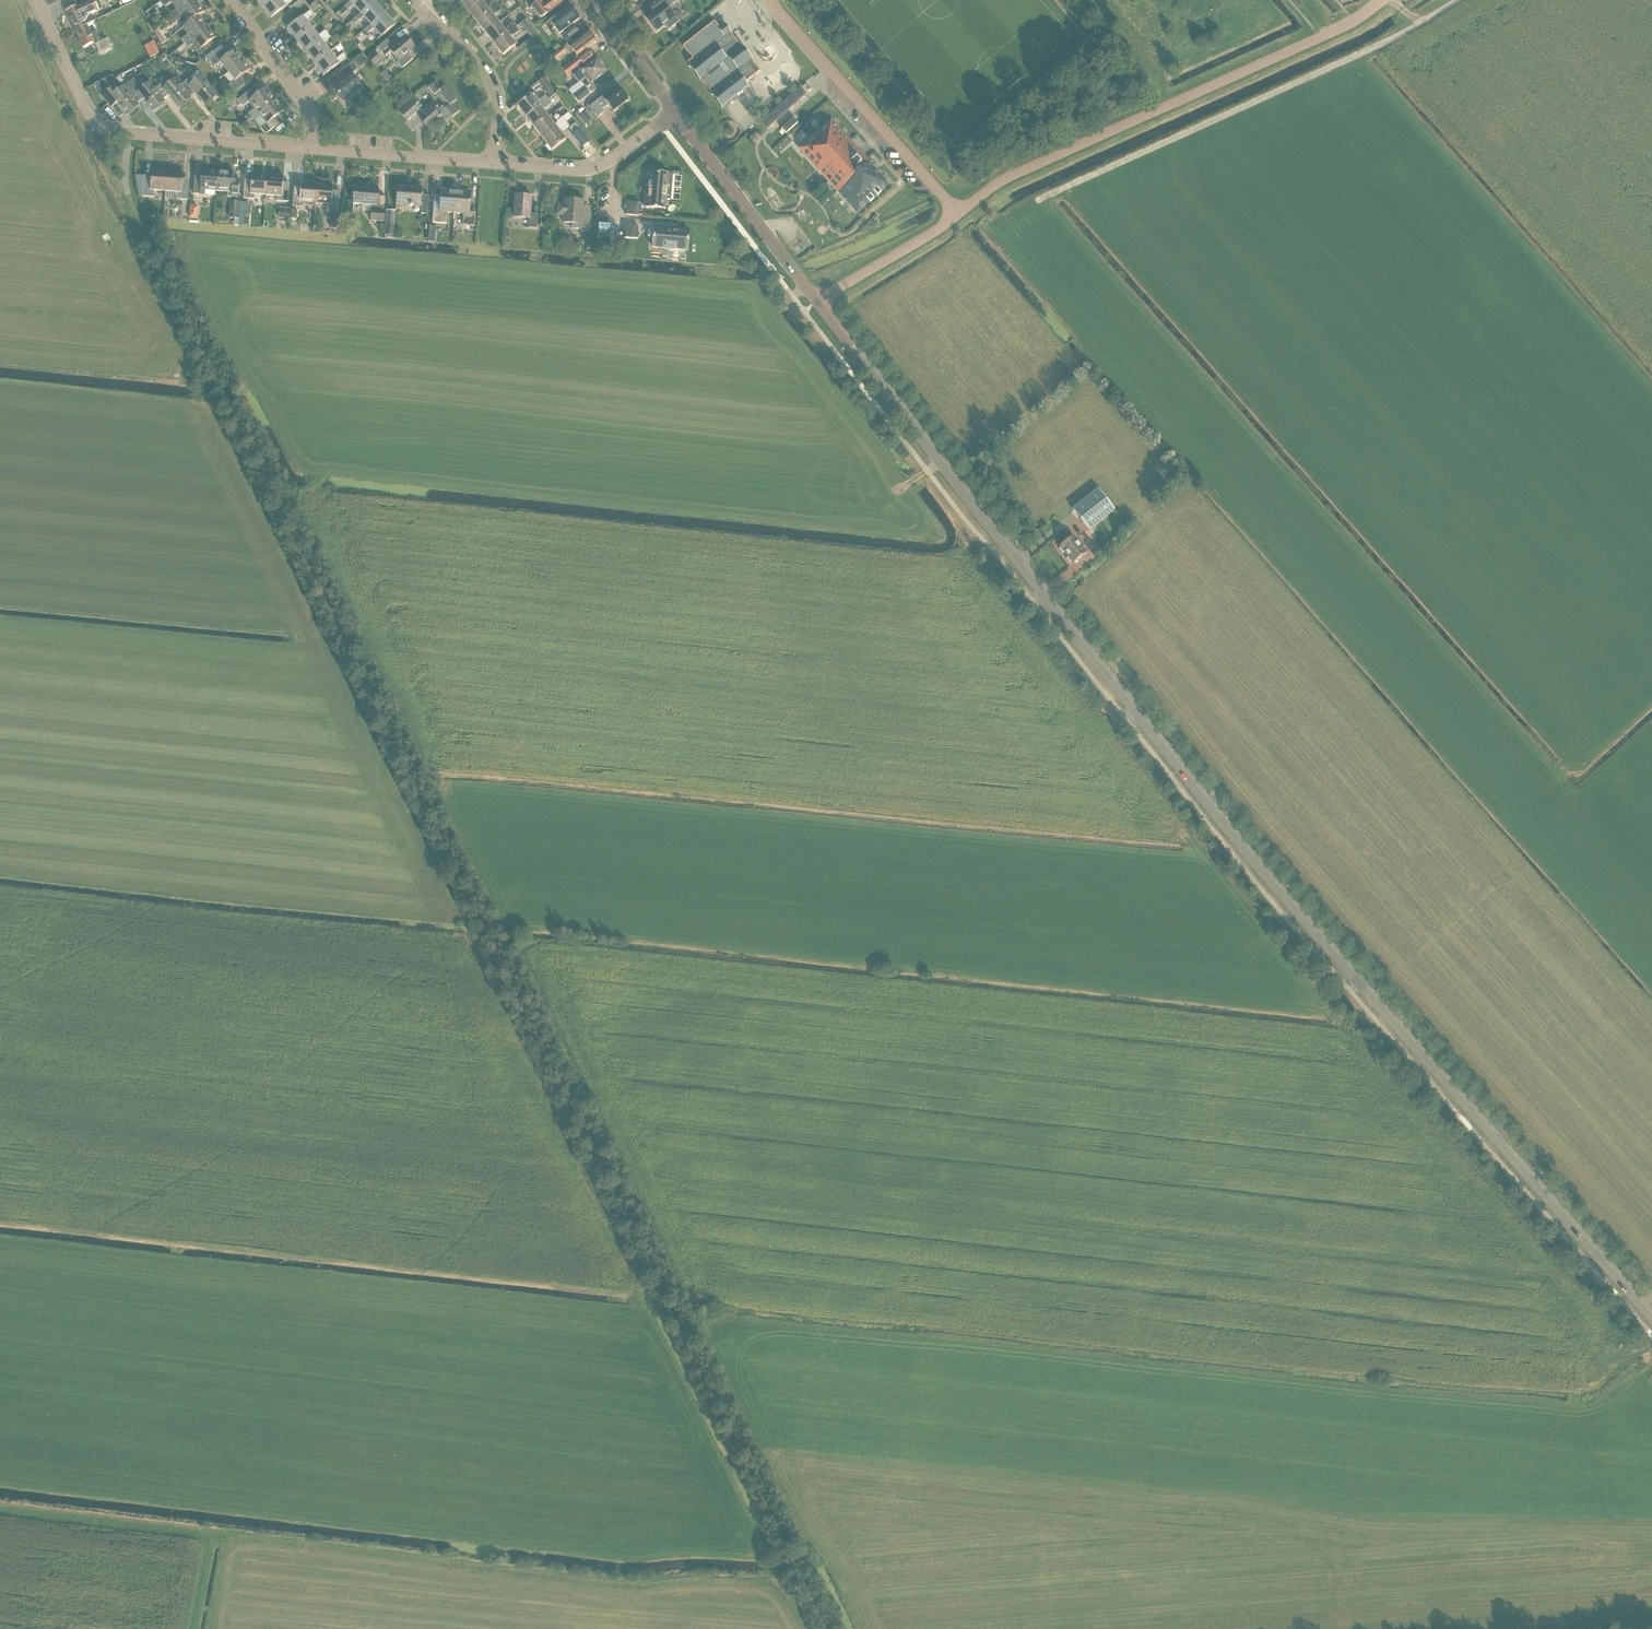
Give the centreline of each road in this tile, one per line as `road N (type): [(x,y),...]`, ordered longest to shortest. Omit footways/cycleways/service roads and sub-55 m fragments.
road 1 (tertiary): [(1651,1318),(1218,817),(817,300)]
road 2 (residential): [(1380,0),(1350,23),(1010,175),(960,212)]
road 3 (track): [(1454,0),(1035,200)]
road 4 (tertiary): [(313,147),(115,132),(91,117),(35,0)]
road 5 (residential): [(960,212),(772,0)]
road 6 (tertiary): [(817,300),(676,115)]
road 7 (residential): [(494,163),(498,95),(491,78),(415,0)]
road 8 (tertiary): [(494,163),(313,147)]
road 9 (tertiary): [(660,124),(593,168),(494,163)]
road 10 (residential): [(313,147),(315,113),(229,0)]
road 11 (residential): [(960,212),(817,300)]
road 12 (tertiary): [(676,115),(591,0)]

